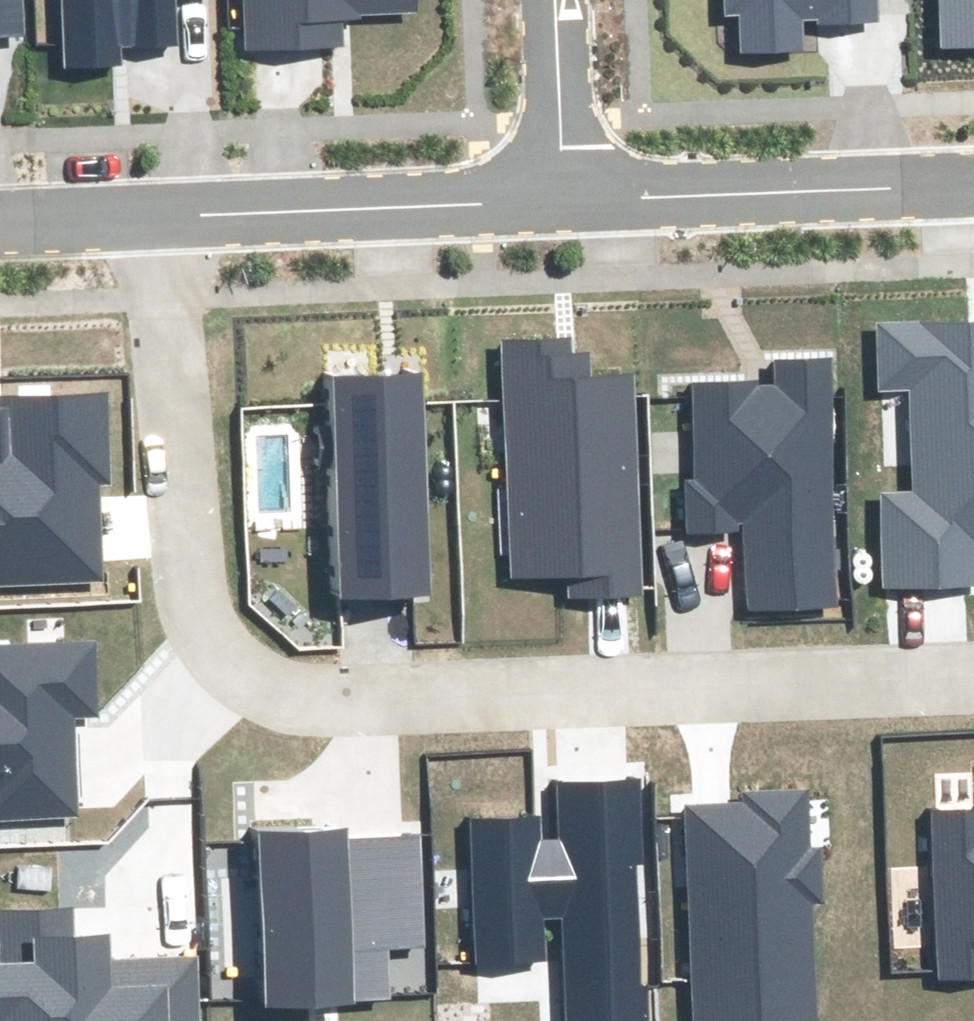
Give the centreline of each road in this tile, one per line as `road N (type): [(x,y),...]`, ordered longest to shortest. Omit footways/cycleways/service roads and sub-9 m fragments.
road 1 (residential): [(161,219),(178,606),(214,661),(259,691),(309,706),(973,679)]
road 2 (residential): [(973,184),(560,193)]
road 3 (residential): [(560,193),(161,219)]
road 4 (residential): [(553,0),(560,193)]
road 5 (residential): [(161,219),(0,224)]

